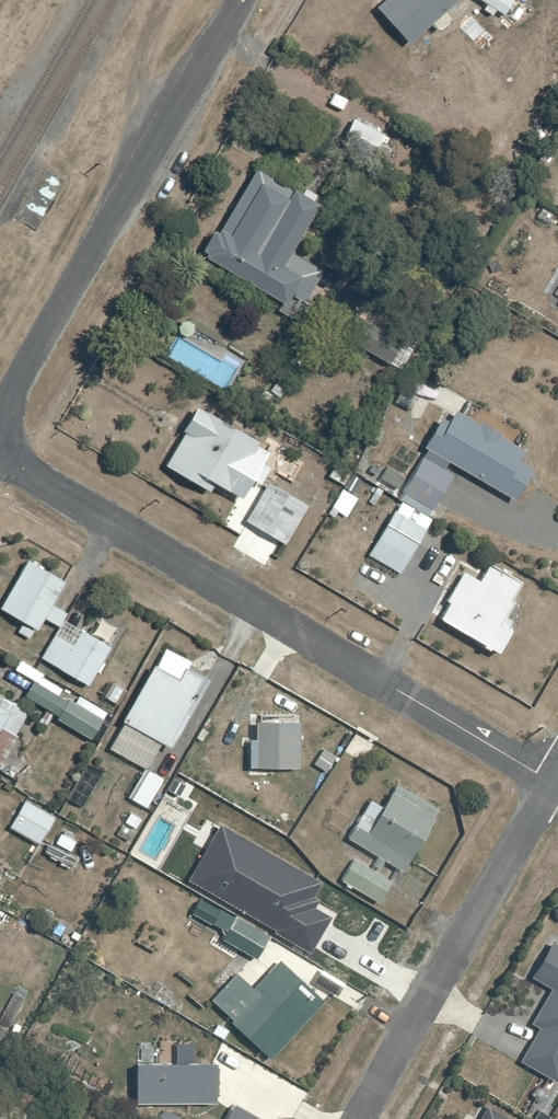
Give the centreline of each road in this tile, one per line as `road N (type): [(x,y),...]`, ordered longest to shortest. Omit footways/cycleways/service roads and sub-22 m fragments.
road 1 (residential): [(0,454),(552,783)]
road 2 (residential): [(0,421),(244,0)]
road 3 (residential): [(358,1118),(552,783)]

